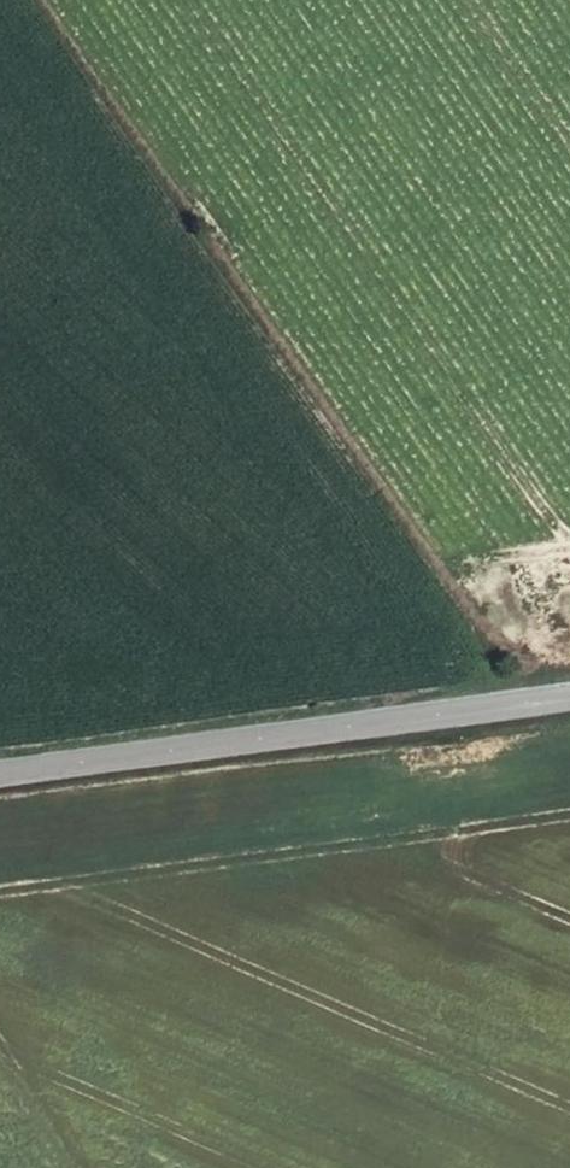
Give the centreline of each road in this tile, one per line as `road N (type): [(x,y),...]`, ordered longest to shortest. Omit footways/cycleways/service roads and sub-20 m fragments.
road 1 (tertiary): [(0,769),(569,692)]

